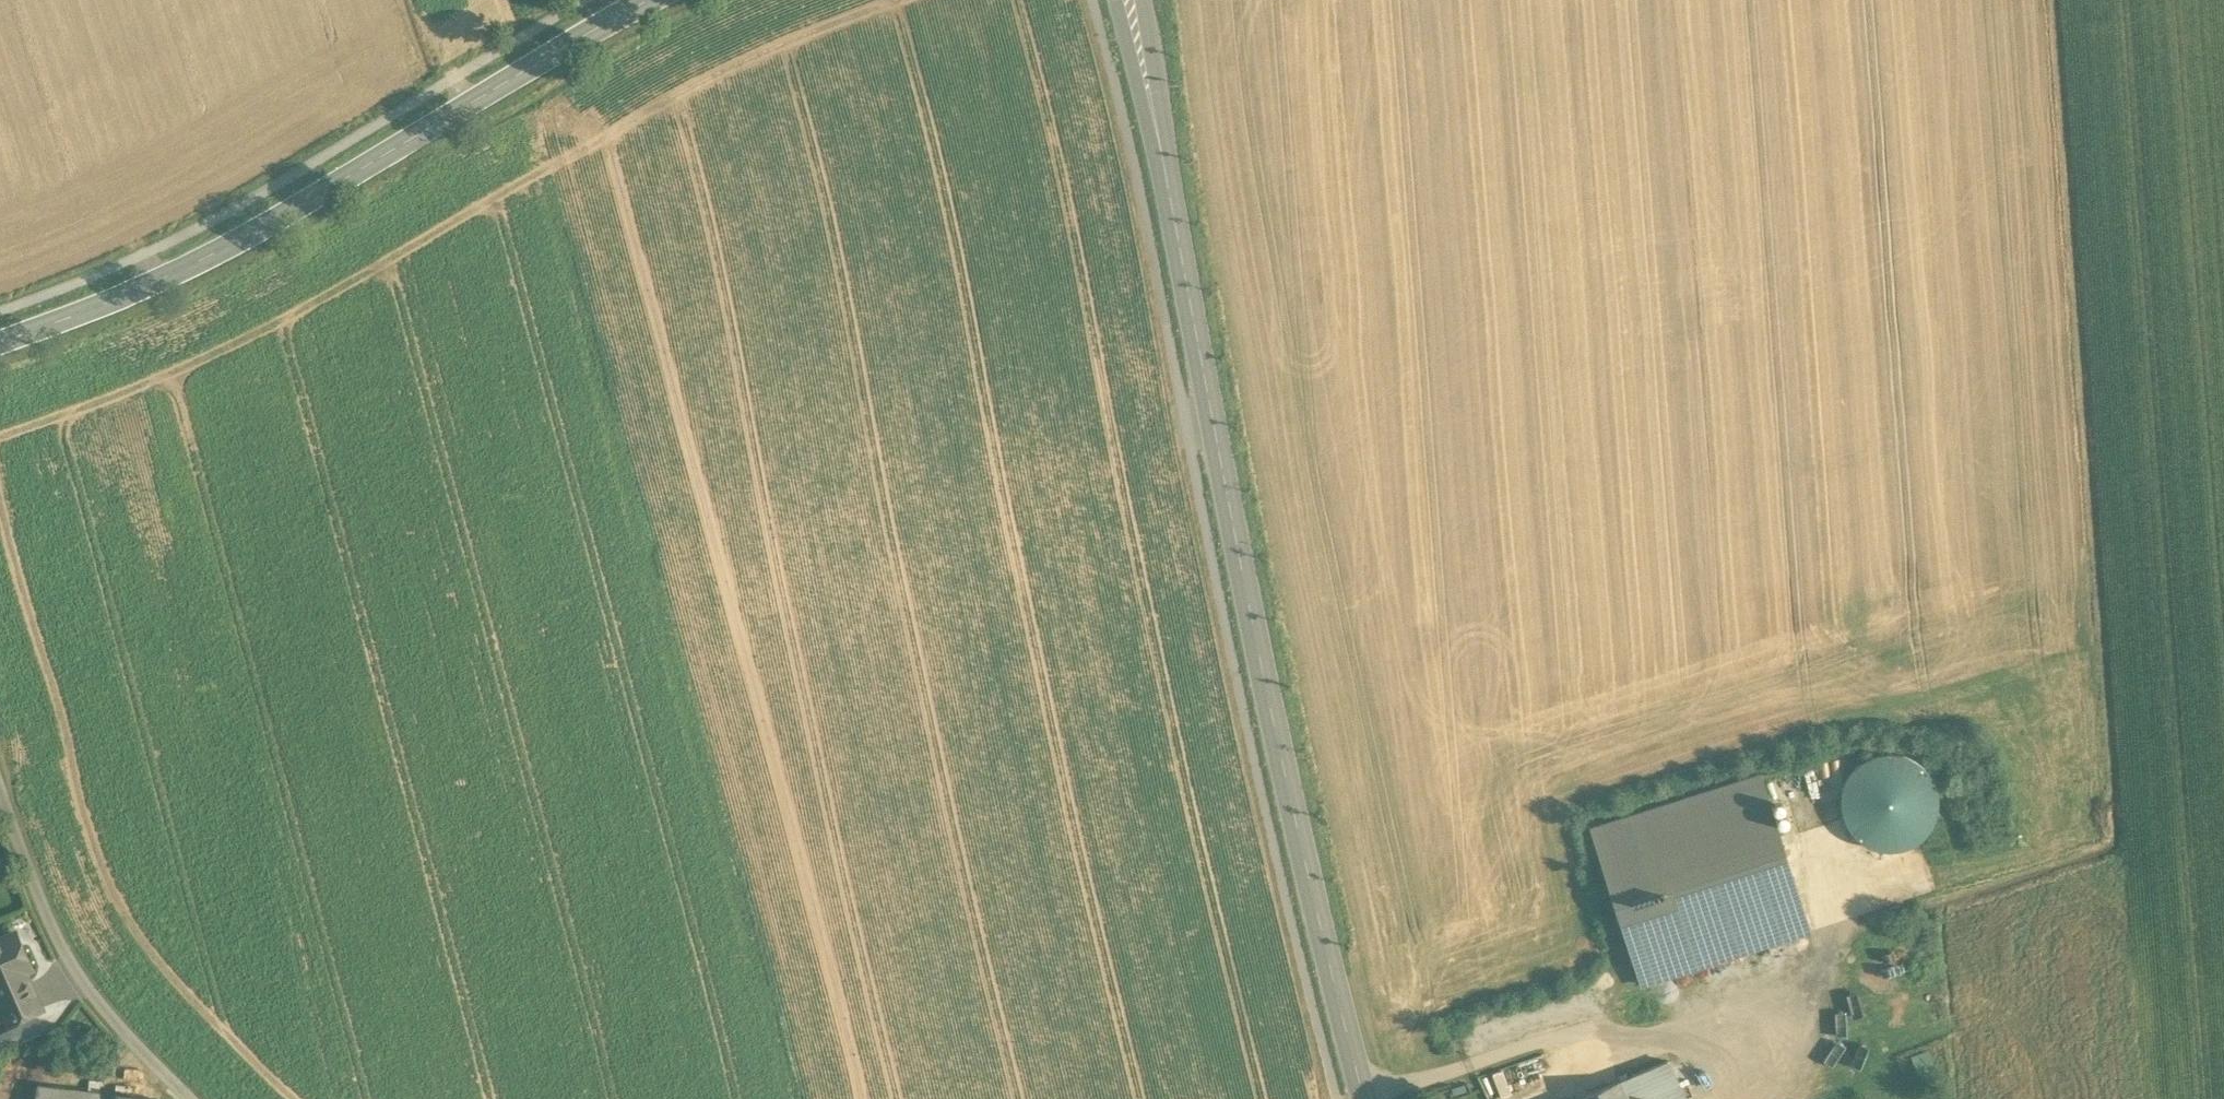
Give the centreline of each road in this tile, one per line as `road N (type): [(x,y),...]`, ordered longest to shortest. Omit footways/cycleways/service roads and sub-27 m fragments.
road 1 (tertiary): [(1128,0),(1298,813),(1367,1098)]
road 2 (tertiary): [(647,0),(227,248),(0,343)]
road 3 (track): [(1364,1088),(1454,1072),(1548,1036),(1624,1029),(1701,1066),(1717,1098)]
road 4 (track): [(202,1098),(73,967),(0,780)]

